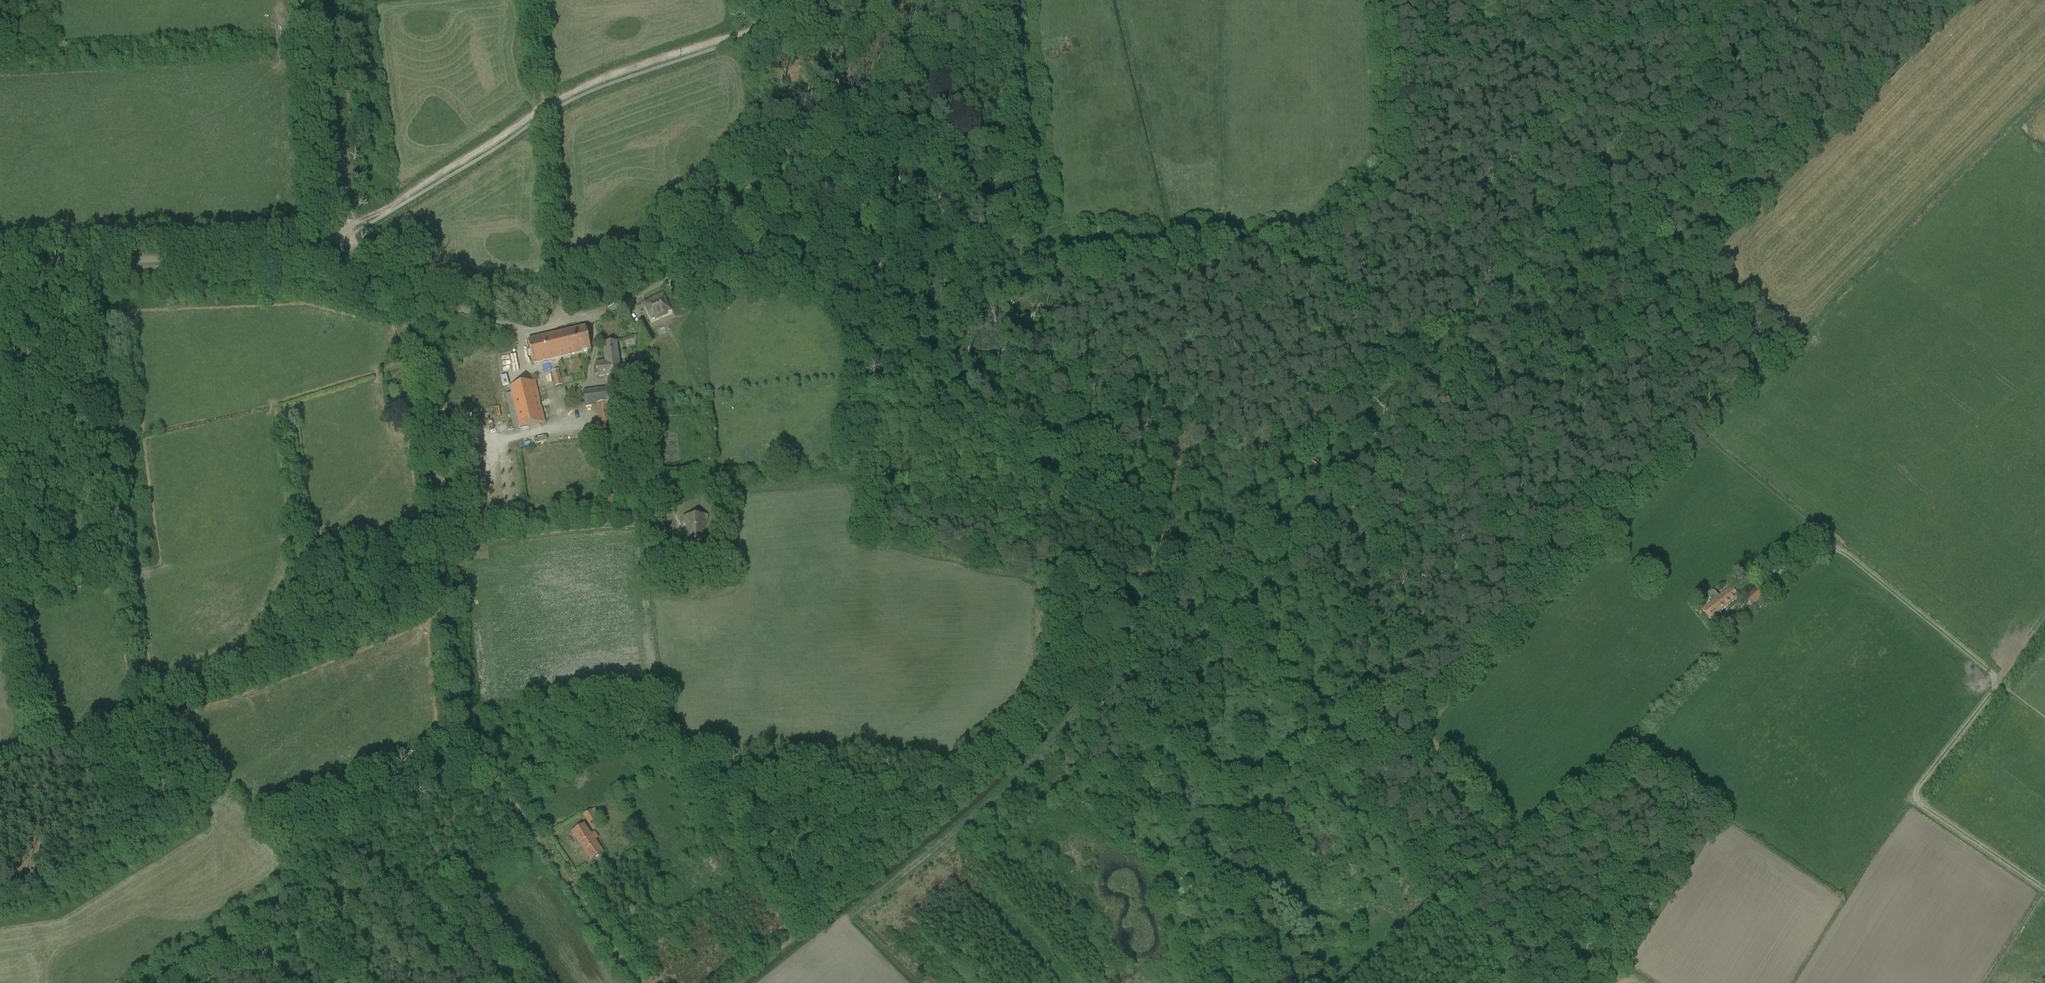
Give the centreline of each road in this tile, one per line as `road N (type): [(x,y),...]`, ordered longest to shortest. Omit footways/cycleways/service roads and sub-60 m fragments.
road 1 (track): [(627,299),(726,236),(921,0)]
road 2 (unclassified): [(0,266),(283,256),(351,227)]
road 3 (track): [(541,107),(728,37),(795,0)]

